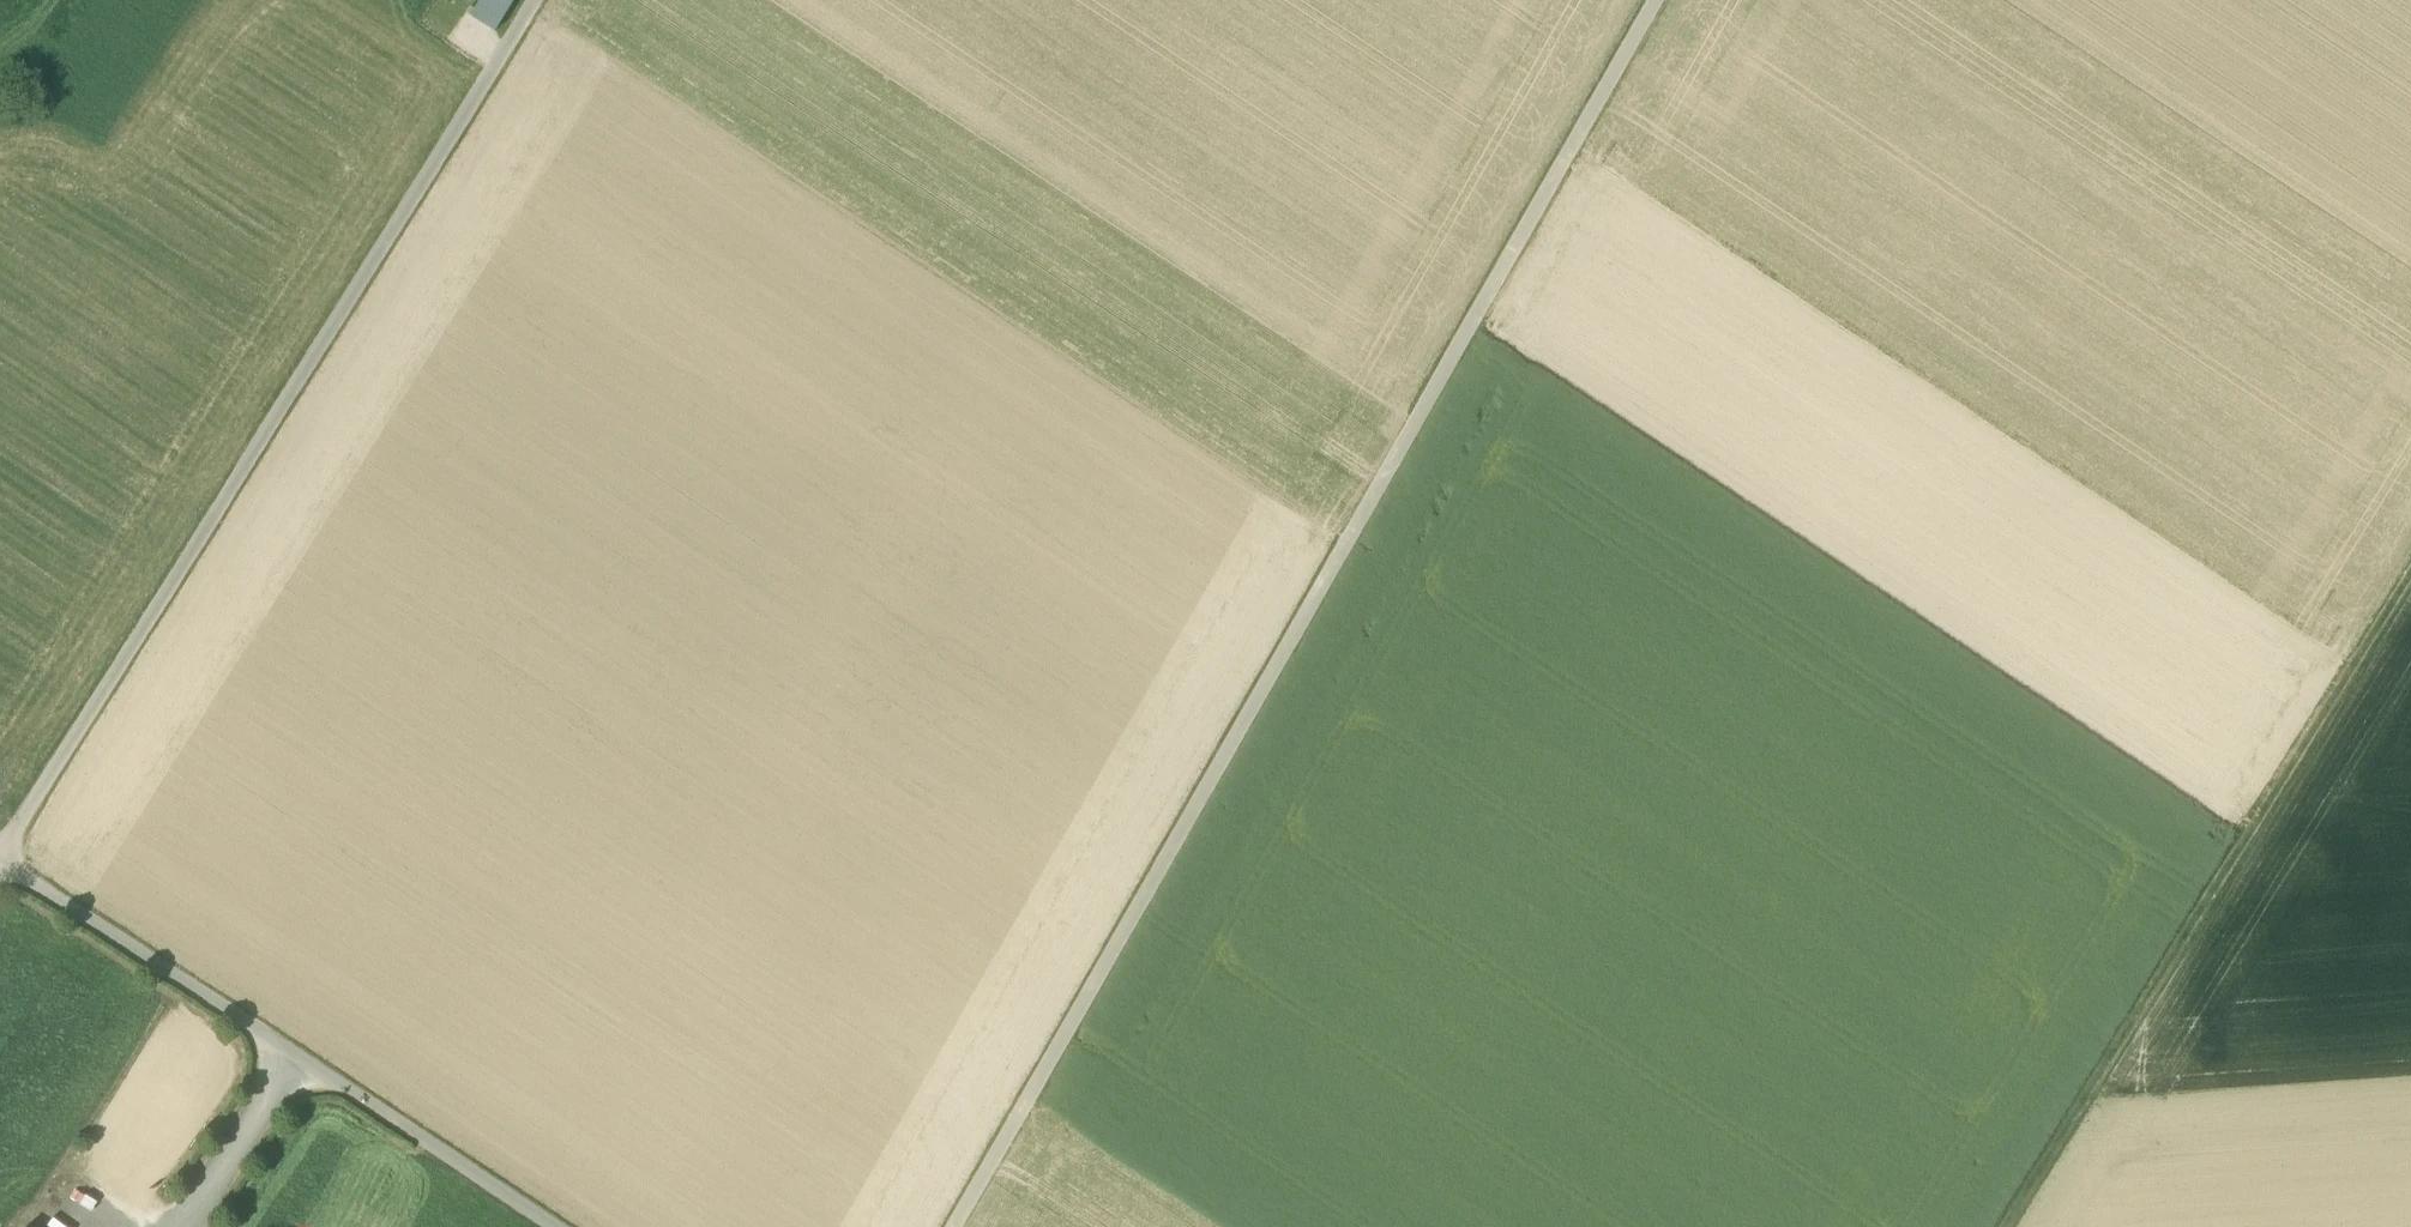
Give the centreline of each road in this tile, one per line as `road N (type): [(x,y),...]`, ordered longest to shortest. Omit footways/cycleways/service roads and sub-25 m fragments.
road 1 (track): [(1659,0),(957,1226)]
road 2 (track): [(0,860),(539,0)]
road 3 (track): [(2410,573),(2003,1226)]
road 4 (track): [(0,872),(543,1226)]
road 5 (track): [(294,1064),(188,1226)]

